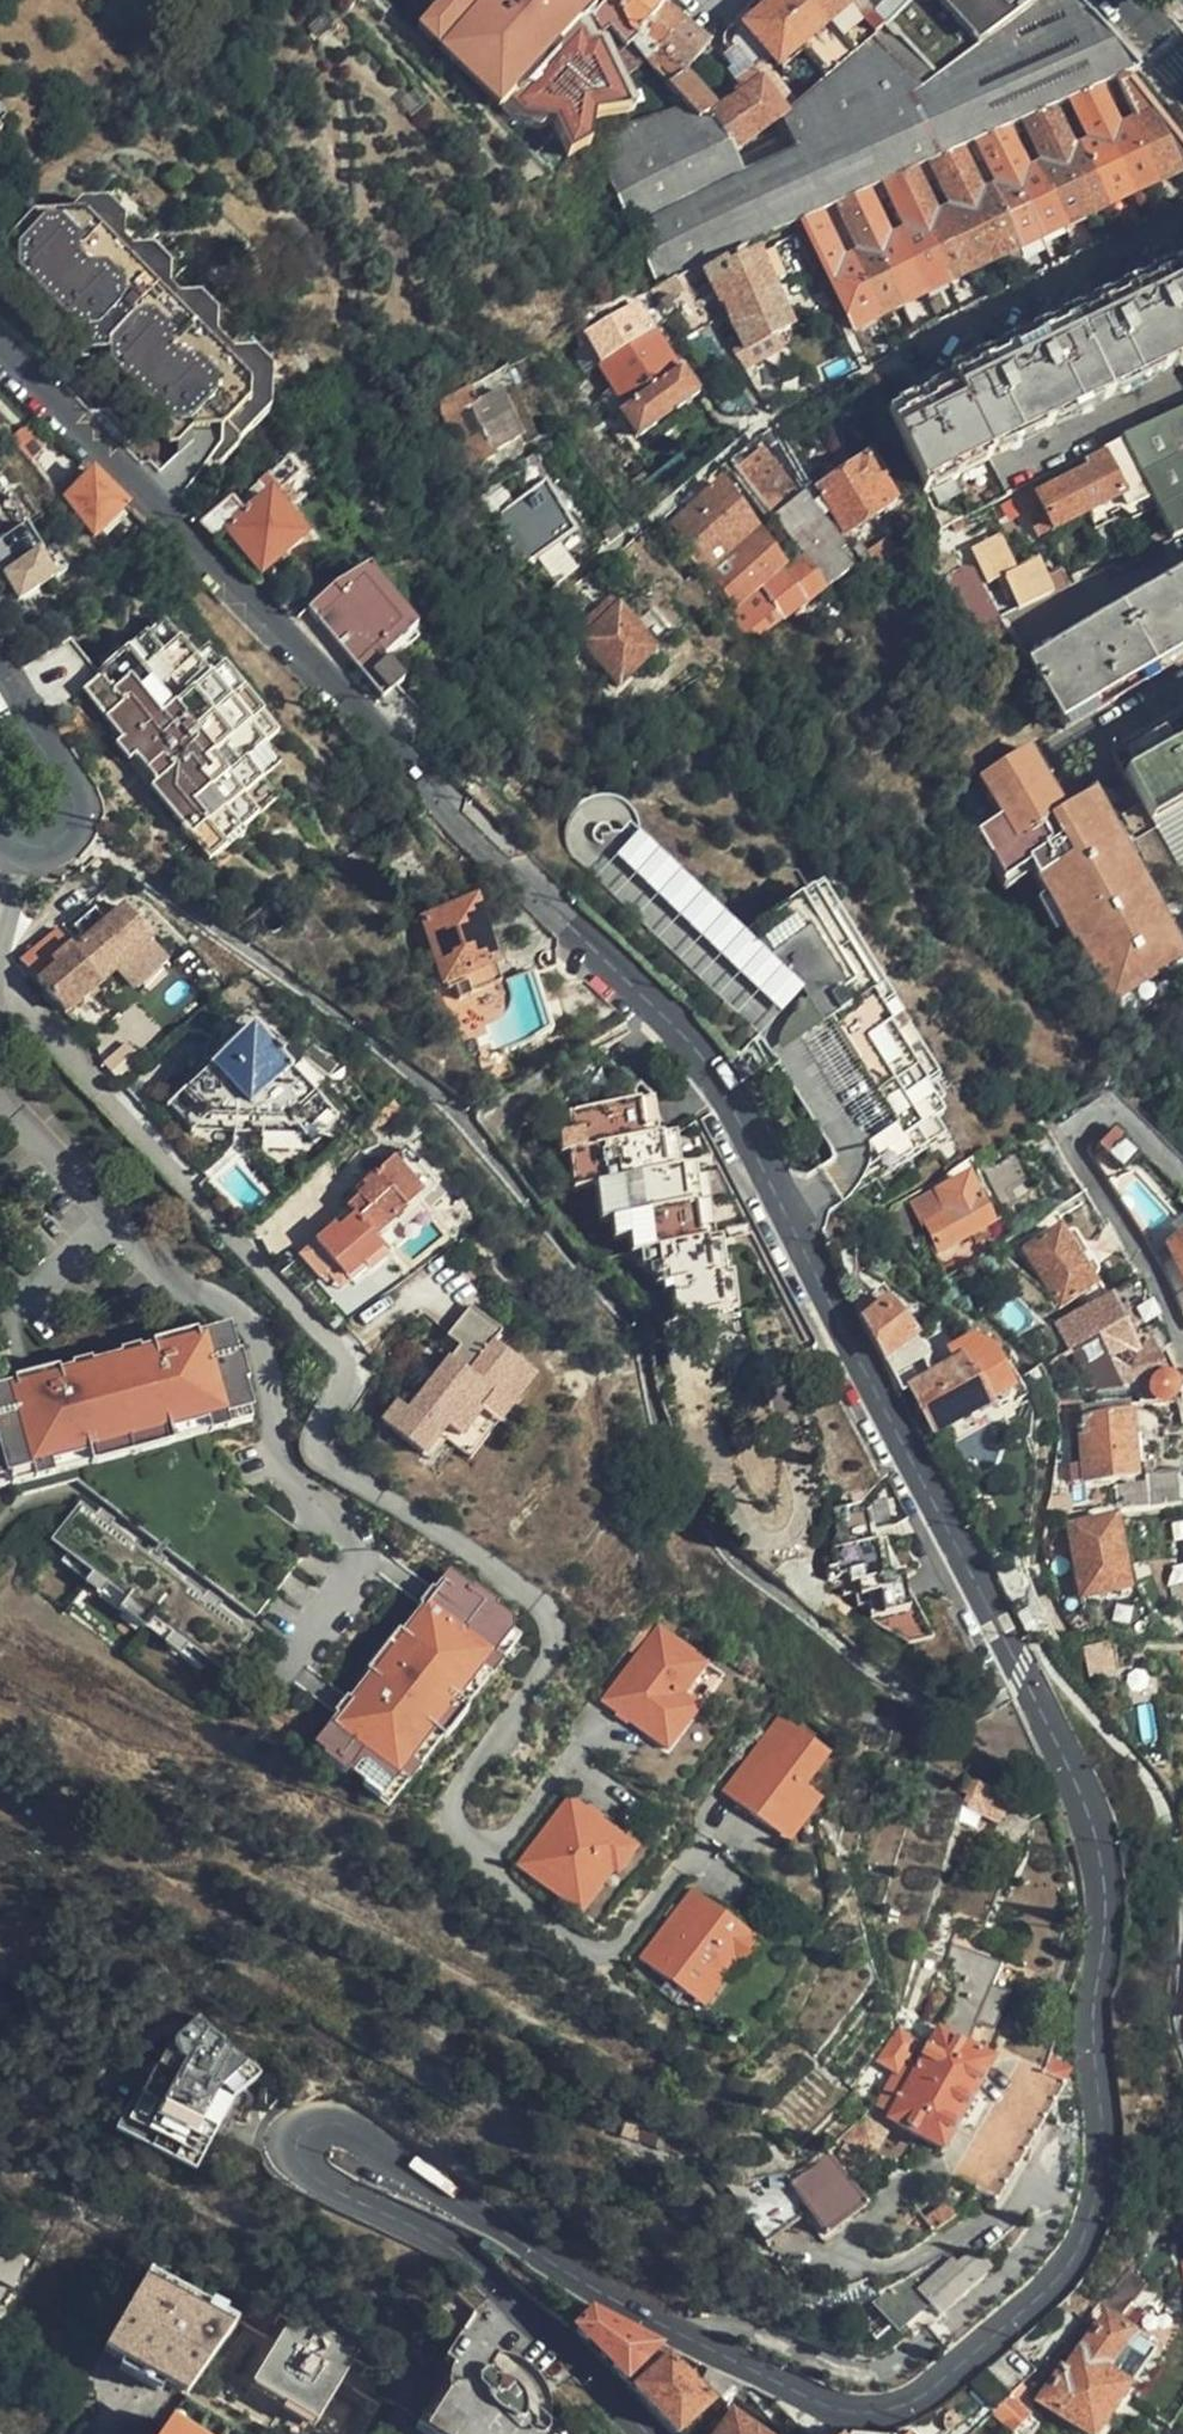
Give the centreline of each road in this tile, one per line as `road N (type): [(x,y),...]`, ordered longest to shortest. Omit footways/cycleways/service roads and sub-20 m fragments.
road 1 (tertiary): [(0,353),(434,795),(640,991),(716,1078),(1088,1795),(1104,1870),(1093,2016),(1094,2203),(1064,2267),(913,2397),(851,2410),(812,2400),(595,2290),(356,2133),(334,2124),(300,2138),(291,2150),(311,2180),(465,2255),(508,2288),(643,2433)]
road 2 (residential): [(0,1089),(116,1249),(216,1298),(257,1340),(281,1477),(351,1542),(270,1676)]
road 3 (residential): [(1182,1176),(1121,1110),(1067,1126),(1181,1319)]
road 4 (residential): [(1182,221),(903,357)]
road 5 (tertiary): [(17,844),(41,848),(61,838),(69,801),(0,685)]
road 6 (residential): [(1182,689),(1075,750)]

